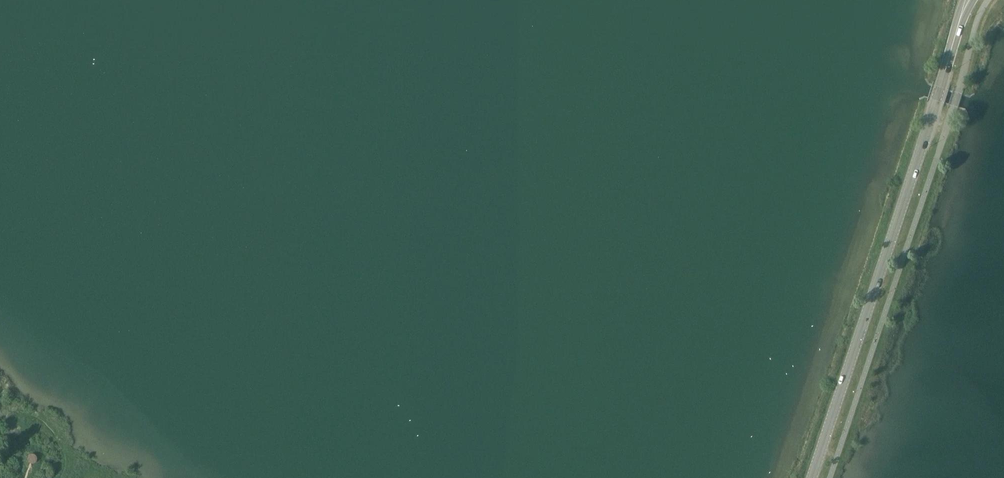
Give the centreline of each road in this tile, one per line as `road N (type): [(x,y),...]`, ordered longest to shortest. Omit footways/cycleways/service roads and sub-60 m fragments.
road 1 (tertiary): [(813,477),(959,20)]

